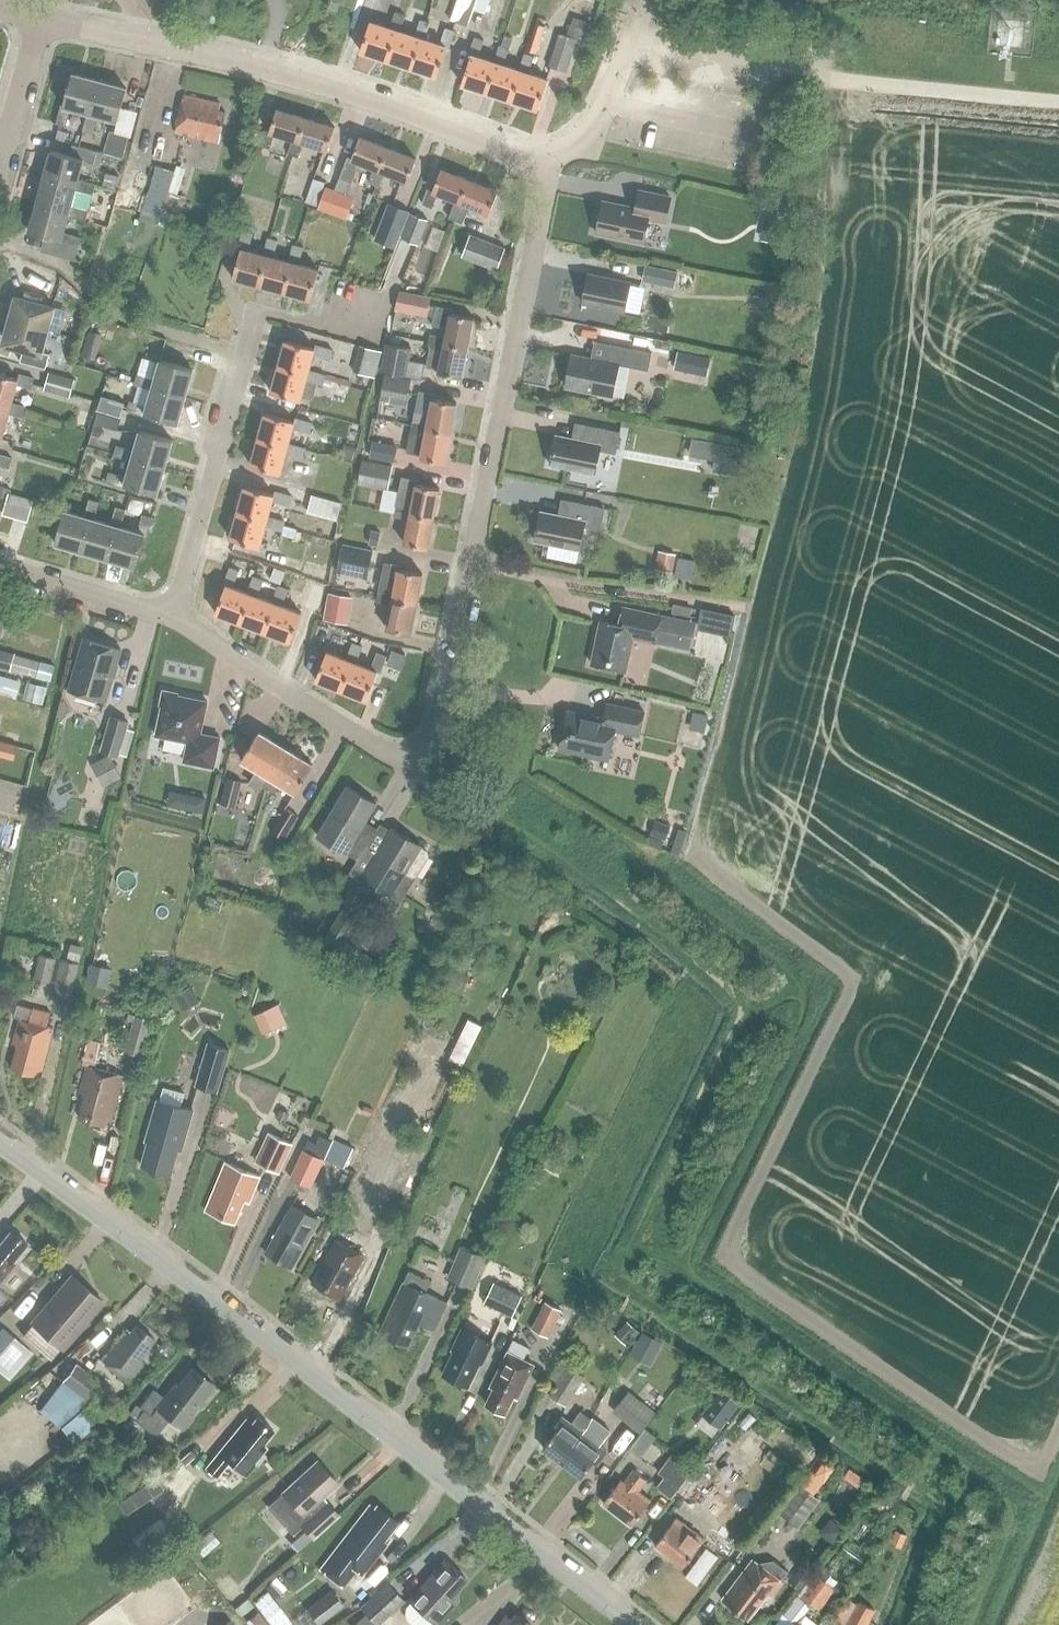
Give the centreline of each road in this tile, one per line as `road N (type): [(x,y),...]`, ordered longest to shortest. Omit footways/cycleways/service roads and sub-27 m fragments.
road 1 (residential): [(175,619),(370,742),(418,763),(435,750),(543,205),(539,171)]
road 2 (tertiary): [(631,1624),(0,1141)]
road 3 (residential): [(539,171),(521,156),(341,88),(40,20)]
road 4 (residential): [(1058,101),(830,79),(631,38)]
road 5 (residential): [(175,619),(257,312),(320,327)]
road 6 (residential): [(0,565),(175,619)]
road 7 (residential): [(539,171),(609,102),(631,38)]
road 8 (residential): [(0,162),(40,20)]

